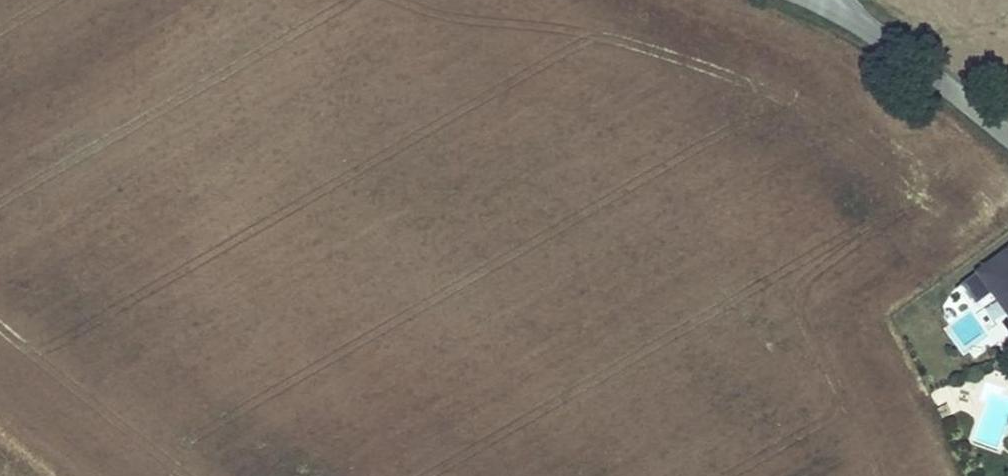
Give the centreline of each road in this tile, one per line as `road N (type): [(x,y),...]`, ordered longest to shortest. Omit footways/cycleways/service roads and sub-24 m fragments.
road 1 (unclassified): [(1007,133),(831,5)]

